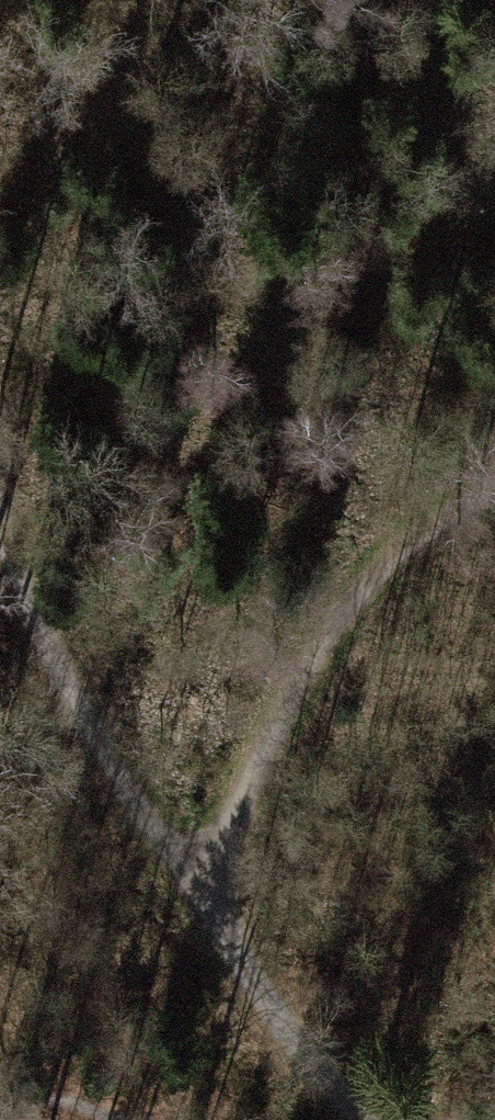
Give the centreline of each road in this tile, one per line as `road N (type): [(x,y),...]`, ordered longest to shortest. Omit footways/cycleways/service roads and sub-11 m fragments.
road 1 (track): [(0,497),(111,772),(304,1052),(372,1119)]
road 2 (track): [(223,931),(284,692),(387,563),(494,491)]

